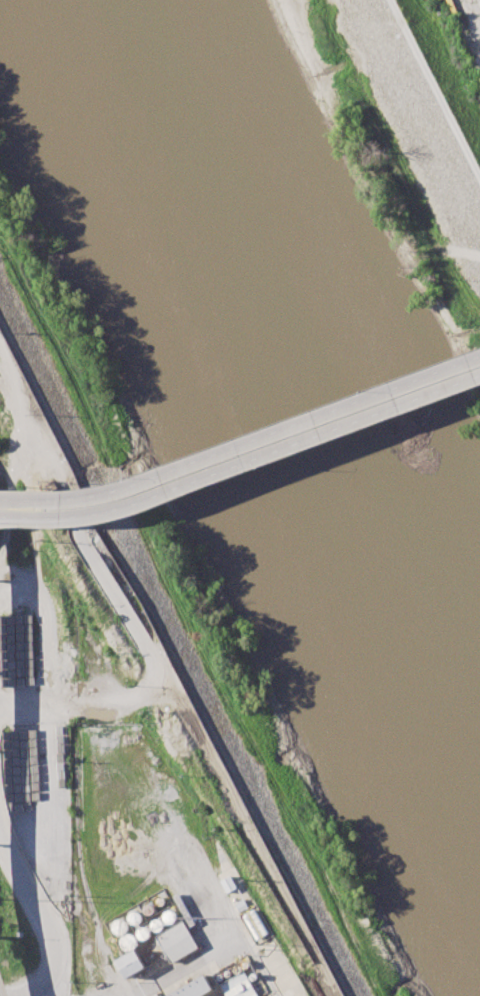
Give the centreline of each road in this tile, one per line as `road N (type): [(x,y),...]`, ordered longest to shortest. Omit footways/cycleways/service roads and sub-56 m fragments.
road 1 (secondary): [(0,521),(64,523),(136,509),(479,381)]
road 2 (residential): [(479,370),(100,510),(84,523),(83,536),(96,564)]
road 3 (secondary): [(479,361),(158,483),(70,505)]
road 4 (residential): [(0,706),(124,705),(151,691),(159,664),(96,564)]
road 5 (residential): [(0,810),(47,907),(61,957),(55,972)]

